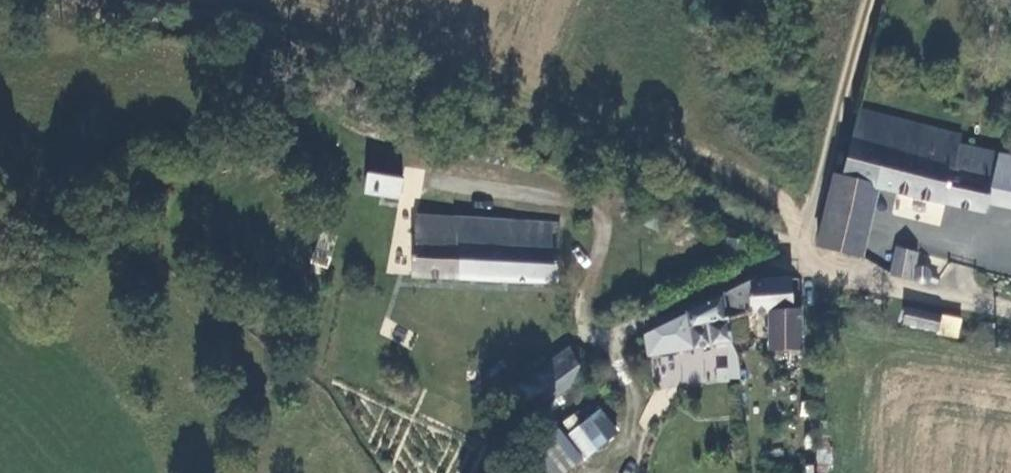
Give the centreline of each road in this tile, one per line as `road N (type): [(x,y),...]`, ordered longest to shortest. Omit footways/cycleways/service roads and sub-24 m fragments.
road 1 (track): [(801,266),(873,0)]

